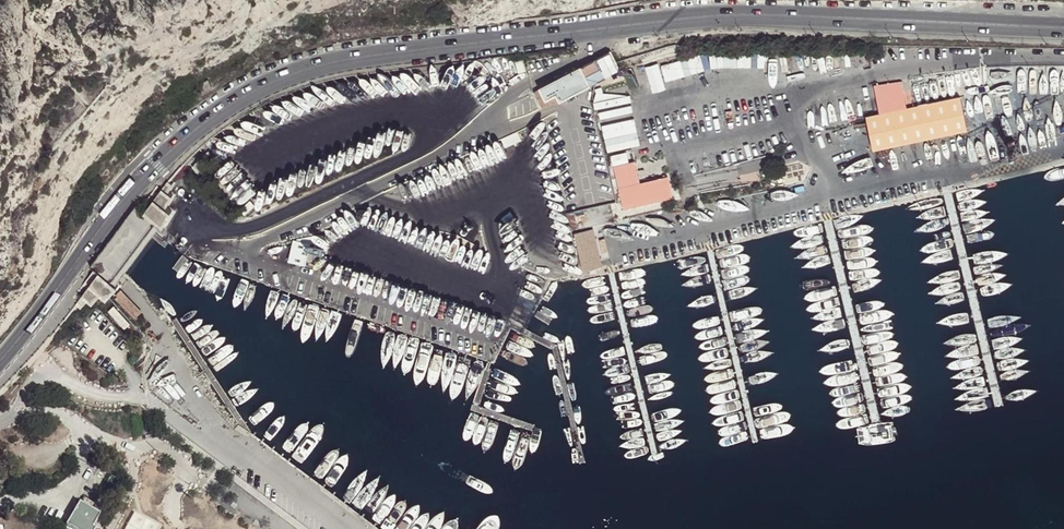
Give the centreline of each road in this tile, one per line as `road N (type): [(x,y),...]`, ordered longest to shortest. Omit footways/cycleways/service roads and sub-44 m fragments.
road 1 (primary): [(0,360),(141,174),(200,123),(297,73),(363,57),(695,18),(1063,29)]

